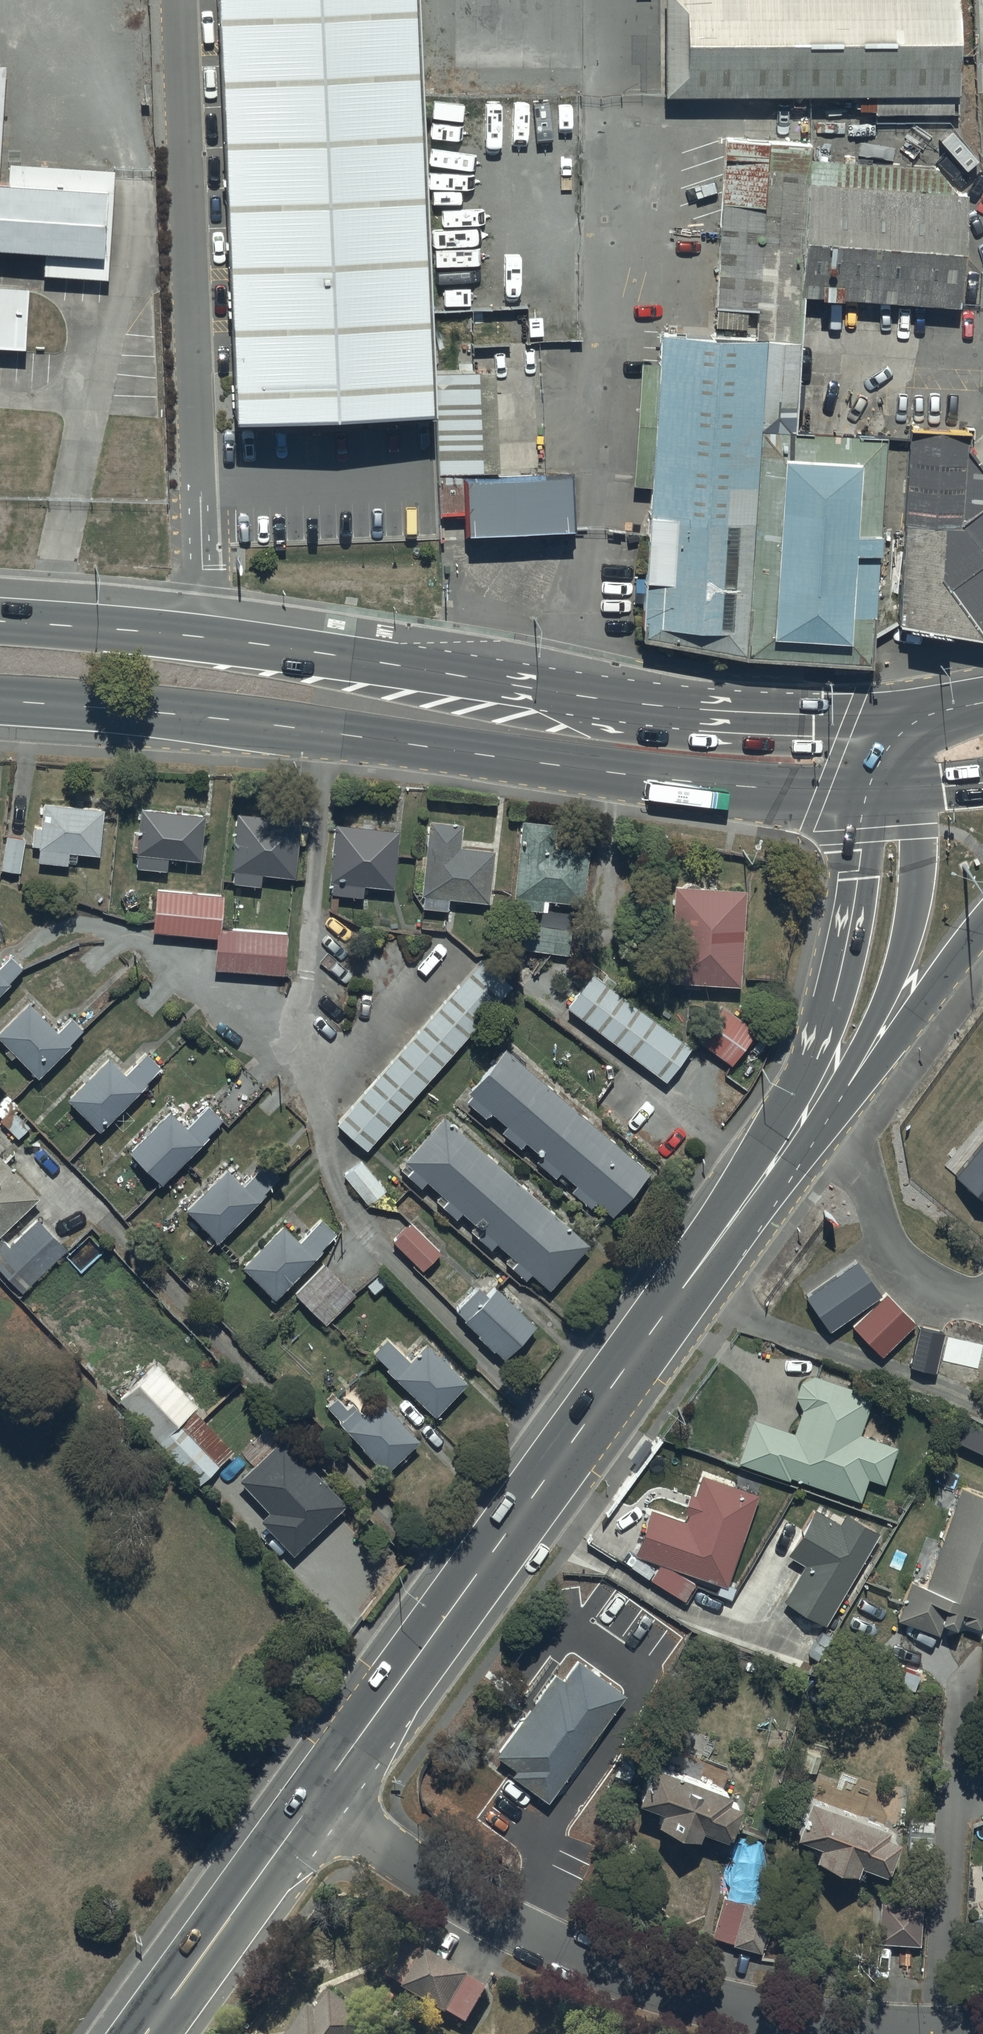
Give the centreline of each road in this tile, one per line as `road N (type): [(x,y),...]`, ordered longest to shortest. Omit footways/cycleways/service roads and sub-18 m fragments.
road 1 (primary): [(886,792),(736,788),(256,723),(0,702)]
road 2 (primary): [(0,621),(300,650),(702,715),(884,721)]
road 3 (secondary): [(313,1799),(788,1143)]
road 4 (residential): [(313,1799),(486,1910),(625,1972),(759,2012),(960,2033)]
road 5 (secondary): [(788,1143),(834,998),(861,850),(886,792)]
road 6 (secondary): [(886,792),(915,850),(911,907),(851,1078)]
road 7 (secondary): [(148,2033),(313,1799)]
road 8 (primary): [(982,926),(880,1062),(851,1078)]

